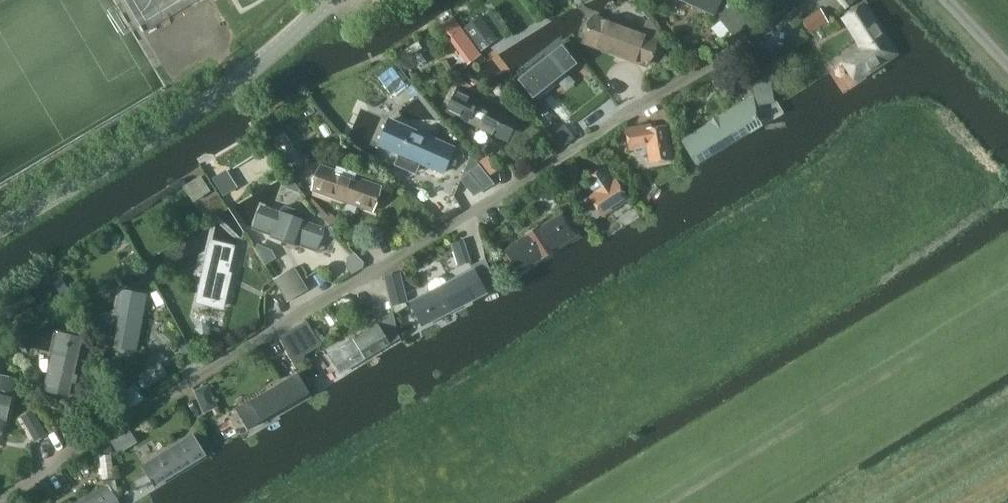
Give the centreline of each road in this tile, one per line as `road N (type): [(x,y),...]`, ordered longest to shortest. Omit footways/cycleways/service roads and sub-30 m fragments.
road 1 (unclassified): [(0,227),(136,150),(252,70),(319,0)]

